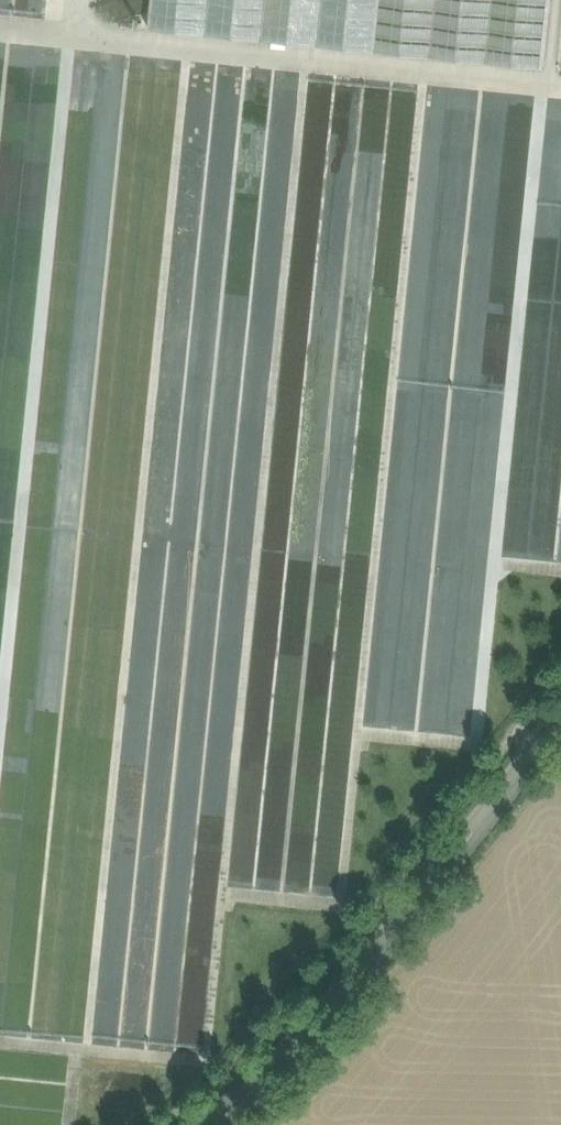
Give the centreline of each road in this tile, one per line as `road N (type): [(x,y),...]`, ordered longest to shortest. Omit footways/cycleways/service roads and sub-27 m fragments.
road 1 (track): [(560,80),(0,29)]
road 2 (tertiary): [(560,726),(322,1022),(213,1124)]

